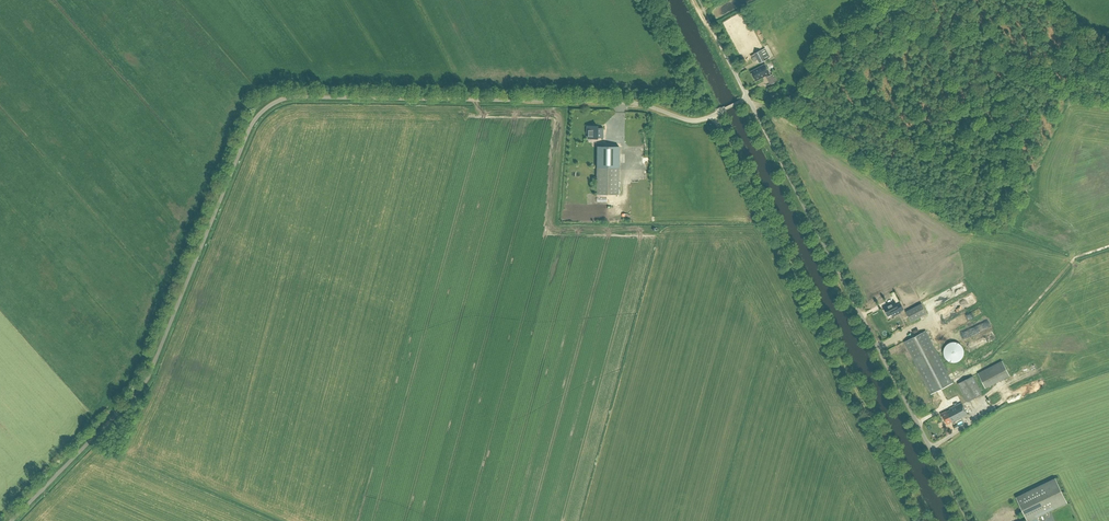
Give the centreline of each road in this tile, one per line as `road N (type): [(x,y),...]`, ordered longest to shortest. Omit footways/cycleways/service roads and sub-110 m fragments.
road 1 (unclassified): [(10,520),(146,381),(253,123),(277,101),(619,103),(694,121),(748,98)]
road 2 (unclassified): [(968,520),(748,98)]
road 3 (track): [(713,116),(926,520)]

